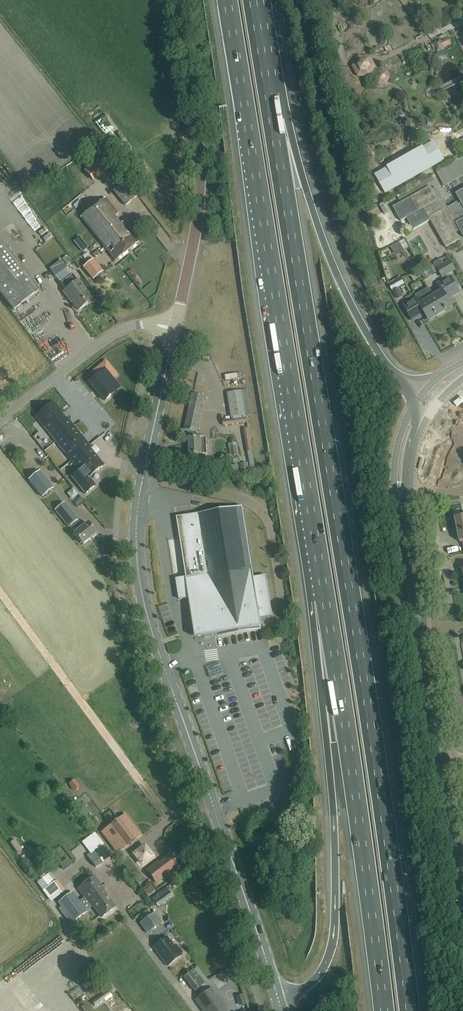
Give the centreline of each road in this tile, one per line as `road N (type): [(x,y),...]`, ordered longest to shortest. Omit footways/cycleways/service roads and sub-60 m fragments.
road 1 (motorway): [(410,1010),(273,116)]
road 2 (tertiary): [(278,998),(159,653),(137,553),(177,326)]
road 3 (motorway): [(228,0),(325,600)]
road 4 (motorway): [(325,600),(333,942),(313,981),(278,998)]
road 5 (motorway): [(325,600),(384,1010)]
road 6 (tertiary): [(177,326),(200,169),(178,0)]
road 7 (motorway): [(424,406),(355,312),(273,116)]
road 8 (unclassified): [(0,418),(118,331),(177,326)]
road 9 (tertiary): [(422,632),(402,499)]
road 10 (tertiary): [(444,764),(422,632)]
road 11 (tertiary): [(462,883),(444,764)]

